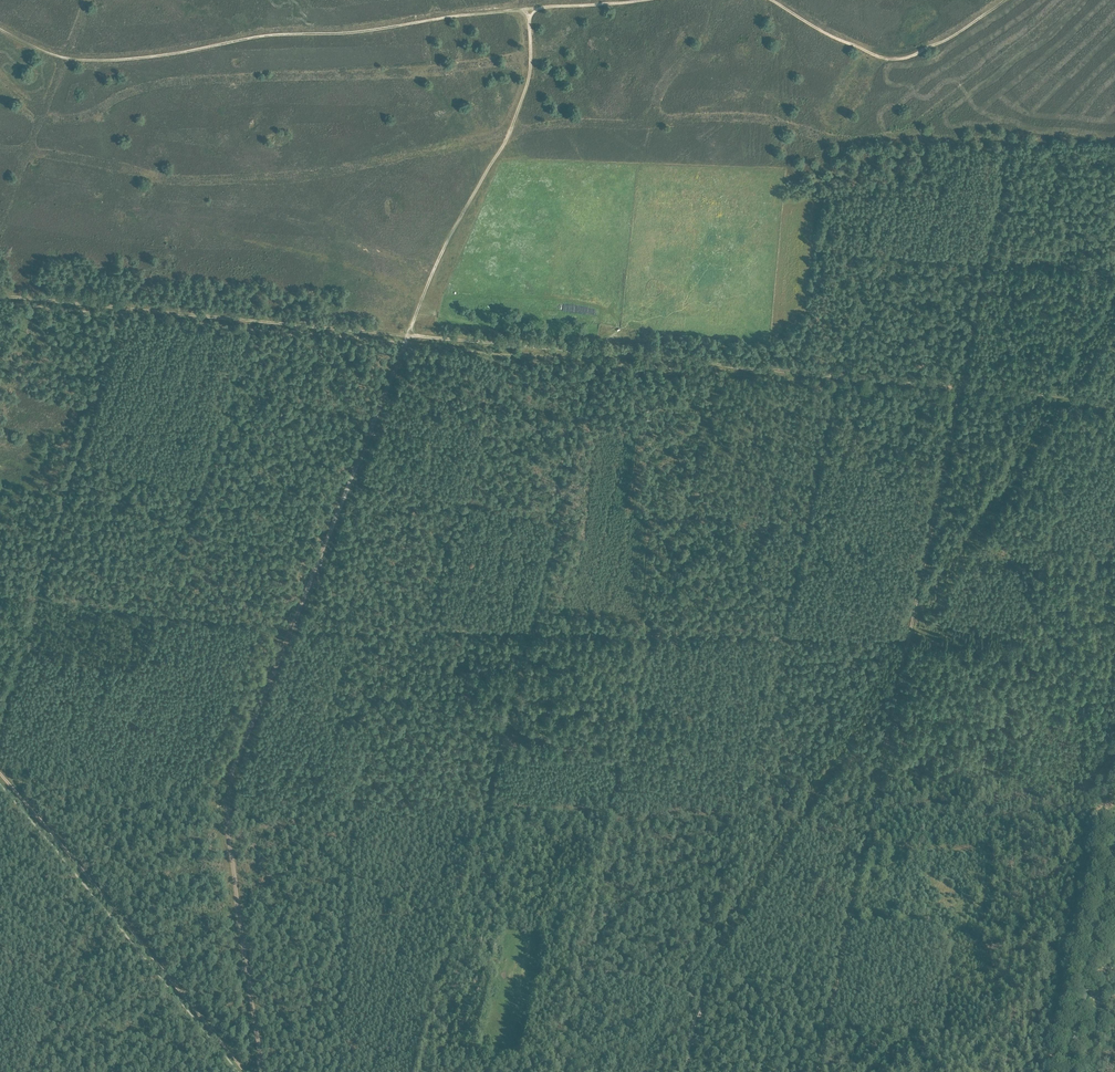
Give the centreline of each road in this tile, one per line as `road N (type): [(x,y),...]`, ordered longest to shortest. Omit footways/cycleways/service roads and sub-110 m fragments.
road 1 (track): [(260,1071),(228,809),(233,770),(410,335),(0,295)]
road 2 (track): [(0,594),(292,629),(908,641)]
road 3 (track): [(960,388),(410,335),(438,261),(508,138),(529,83),(530,9)]
road 4 (track): [(960,388),(818,1071)]
road 5 (track): [(644,0),(274,35),(121,60),(54,55),(0,29)]
road 6 (track): [(245,1071),(0,773)]
road 7 (track): [(1005,0),(921,52),(885,57),(771,0)]
road 8 (secondary): [(1066,1071),(1114,843)]
road 9 (track): [(960,388),(1114,405)]

